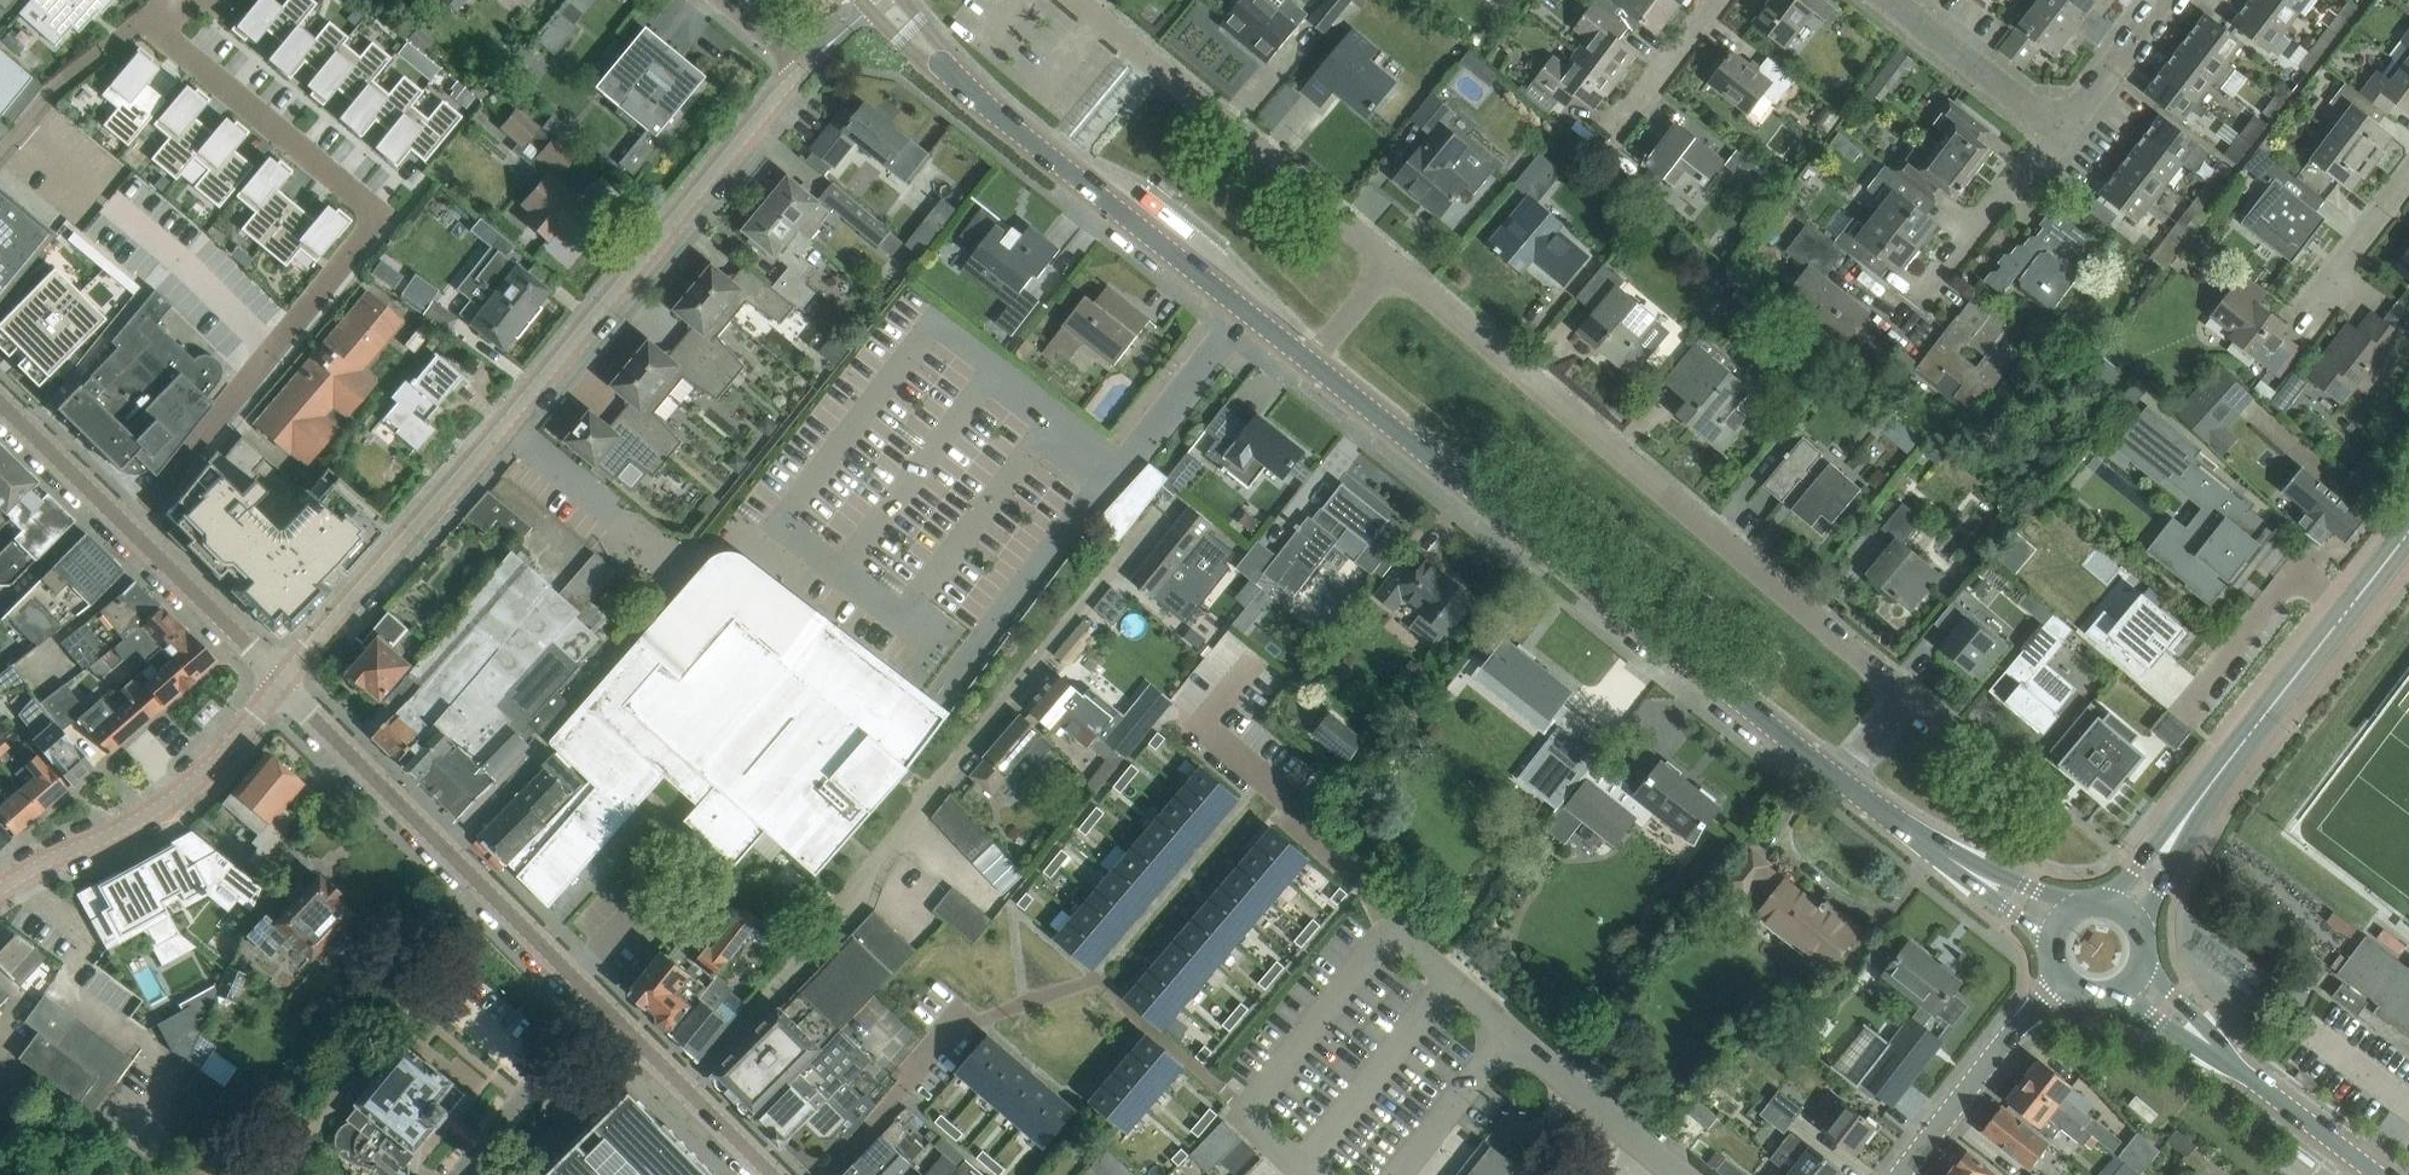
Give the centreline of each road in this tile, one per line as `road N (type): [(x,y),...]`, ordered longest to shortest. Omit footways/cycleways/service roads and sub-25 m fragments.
road 1 (residential): [(282,681),(799,71),(789,52),(727,0)]
road 2 (residential): [(1839,778),(1905,694),(1390,264)]
road 3 (residential): [(687,1088),(803,963),(1158,513)]
road 4 (residential): [(129,526),(366,235),(370,217),(364,198),(149,20)]
road 5 (secondary): [(1839,778),(1312,363)]
road 6 (residential): [(282,681),(687,1088)]
road 7 (secondary): [(1312,363),(945,67)]
road 8 (residential): [(1390,264),(1077,0)]
road 9 (residential): [(282,681),(171,799),(0,888)]
road 10 (secondary): [(2176,836),(2349,609)]
road 11 (residential): [(1900,1174),(2001,1044),(2064,982)]
road 12 (residential): [(2349,609),(2304,577),(2291,578),(2182,715)]
road 13 (residential): [(129,526),(282,681)]
road 14 (residential): [(1925,297),(2061,130)]
road 15 (residential): [(1892,0),(2061,130)]
road 16 (residential): [(826,1174),(958,1020)]
road 17 (residential): [(149,20),(47,98),(0,154)]
road 18 (tertiary): [(2364,1163),(2210,1043)]
road 19 (residential): [(0,401),(129,526)]
road 20 (secondary): [(1978,874),(1839,778)]
road 21 (residential): [(2061,130),(2163,0)]
road 22 (residential): [(1620,126),(1717,0)]
road 23 (residential): [(2318,302),(2408,175)]
road 24 (residential): [(1312,363),(1390,264)]
road 25 (residential): [(687,1088),(773,1174)]

